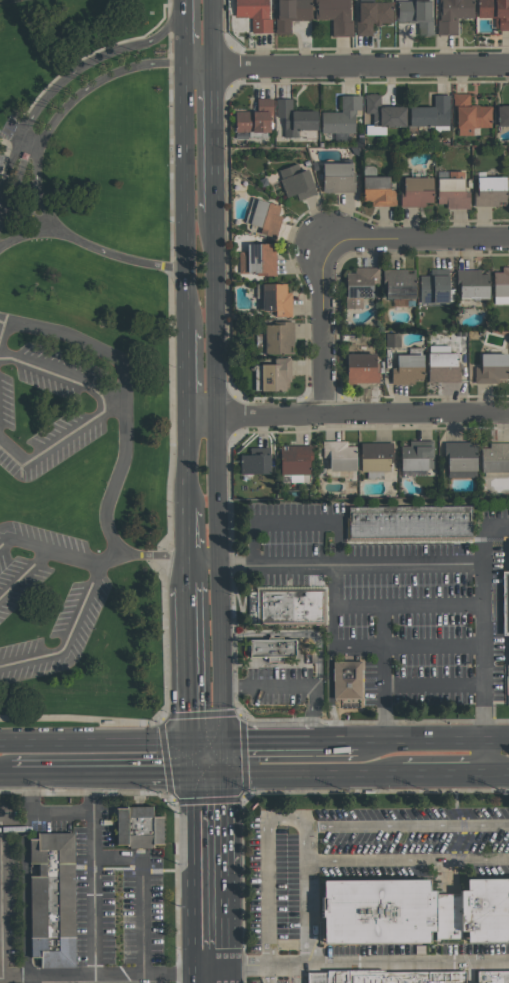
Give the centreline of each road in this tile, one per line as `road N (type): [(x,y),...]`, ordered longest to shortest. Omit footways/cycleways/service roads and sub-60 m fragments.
road 1 (residential): [(187,67),(508,66)]
road 2 (residential): [(219,415),(508,415)]
road 3 (primary): [(187,67),(188,329)]
road 4 (primary): [(223,744),(0,746)]
road 5 (primary): [(219,415),(216,212)]
road 6 (primary): [(192,776),(192,974)]
road 7 (residential): [(323,240),(508,235)]
road 8 (primary): [(223,744),(221,564)]
road 9 (primary): [(223,776),(403,775)]
road 10 (residential): [(323,240),(322,415)]
road 11 (primary): [(189,582),(191,745)]
road 12 (primary): [(221,564),(219,415)]
road 13 (primary): [(216,212),(214,67)]
road 14 (primary): [(12,777),(143,776)]
road 15 (primary): [(486,741),(357,742)]

